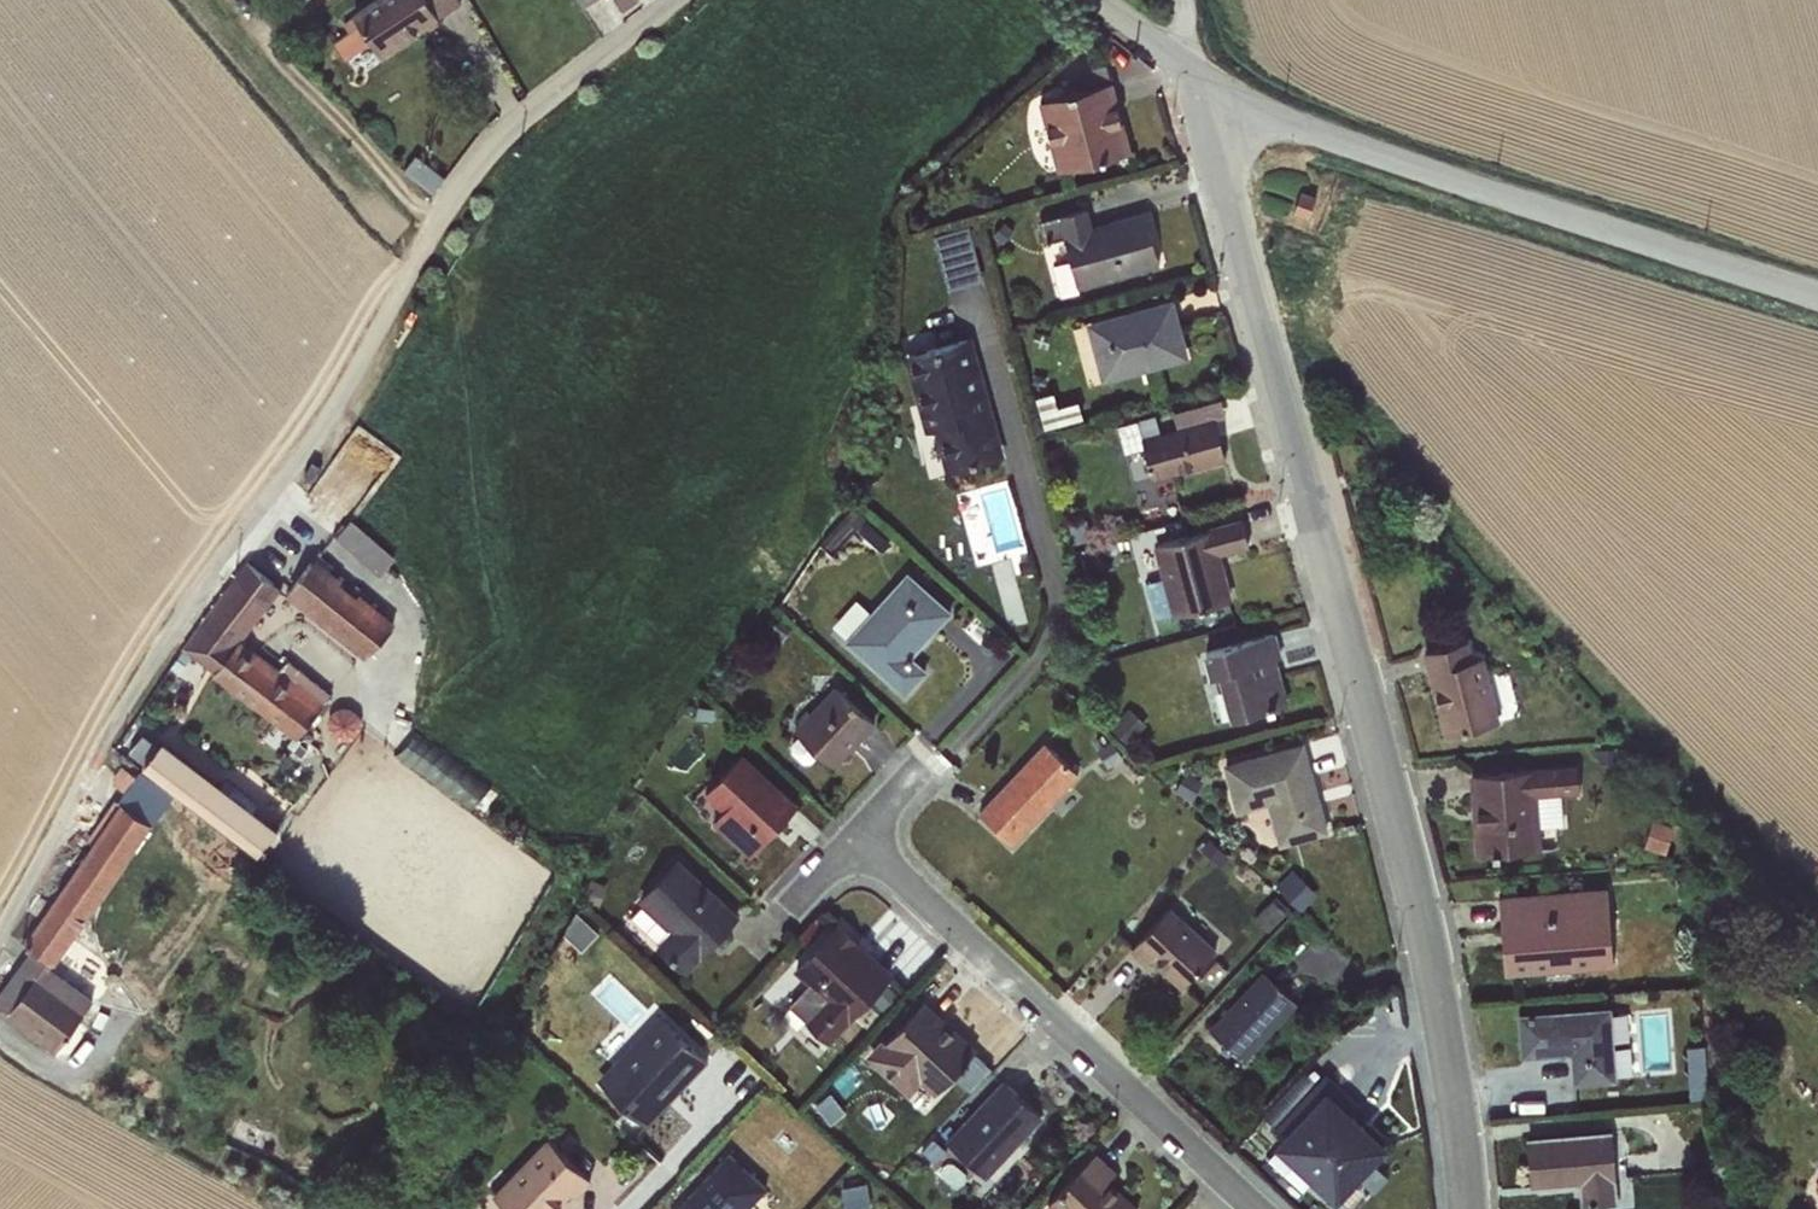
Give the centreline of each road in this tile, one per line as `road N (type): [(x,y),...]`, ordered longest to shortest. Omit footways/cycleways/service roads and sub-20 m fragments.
road 1 (residential): [(670,0),(498,137),(468,175),(306,457),(163,639),(0,931)]
road 2 (residential): [(1200,84),(1441,999),(1463,1208)]
road 3 (residential): [(1817,297),(1334,140),(1200,84)]
road 4 (residential): [(1254,1208),(854,838)]
road 5 (track): [(994,335),(1050,577),(1051,624),(1043,660),(911,782)]
road 6 (residential): [(1200,84),(1094,0)]

